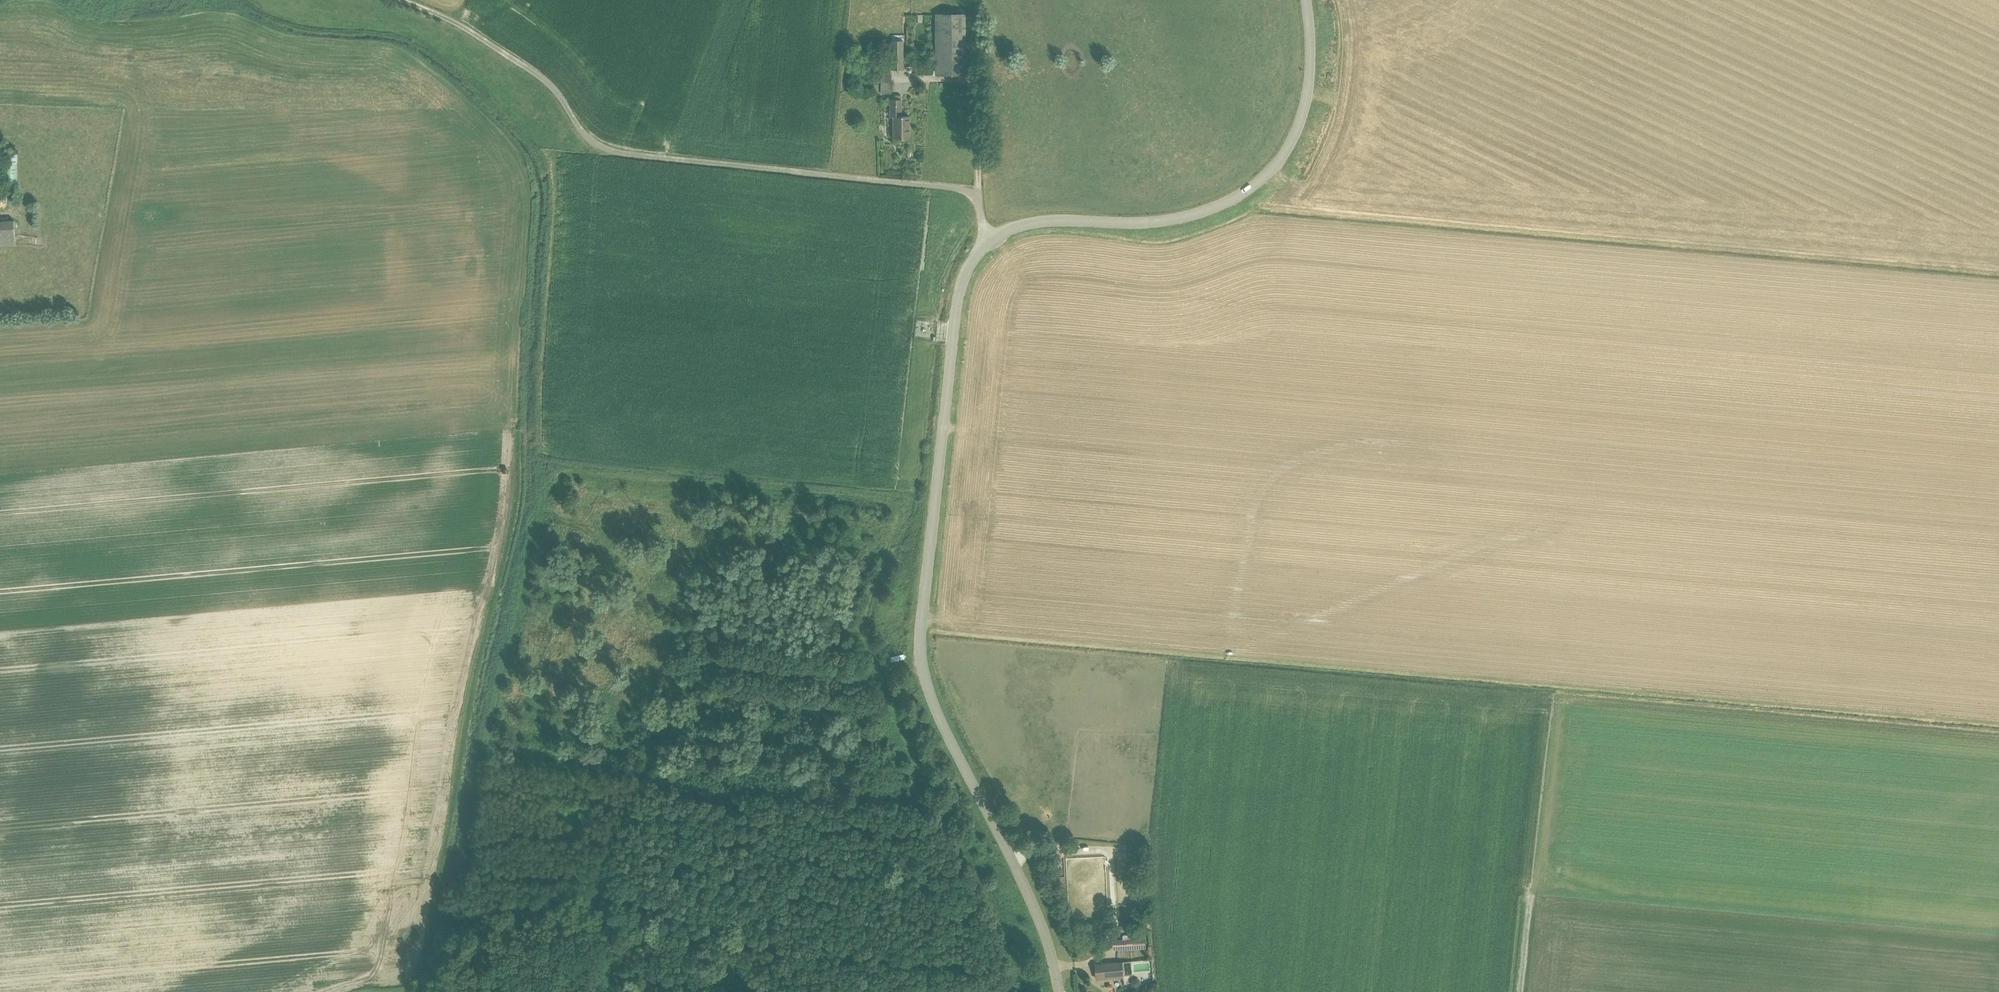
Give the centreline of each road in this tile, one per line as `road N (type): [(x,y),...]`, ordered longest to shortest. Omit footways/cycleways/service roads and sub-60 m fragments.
road 1 (unclassified): [(1060,991),(1044,932),(938,712),(921,646),(959,296),(971,261),(991,238)]
road 2 (unclassified): [(991,238),(975,195),(962,189),(604,147),(539,75),(465,28),(399,0)]
road 3 (unclassified): [(991,238),(1037,222),(1165,220),(1262,180),(1304,109),(1306,0)]

